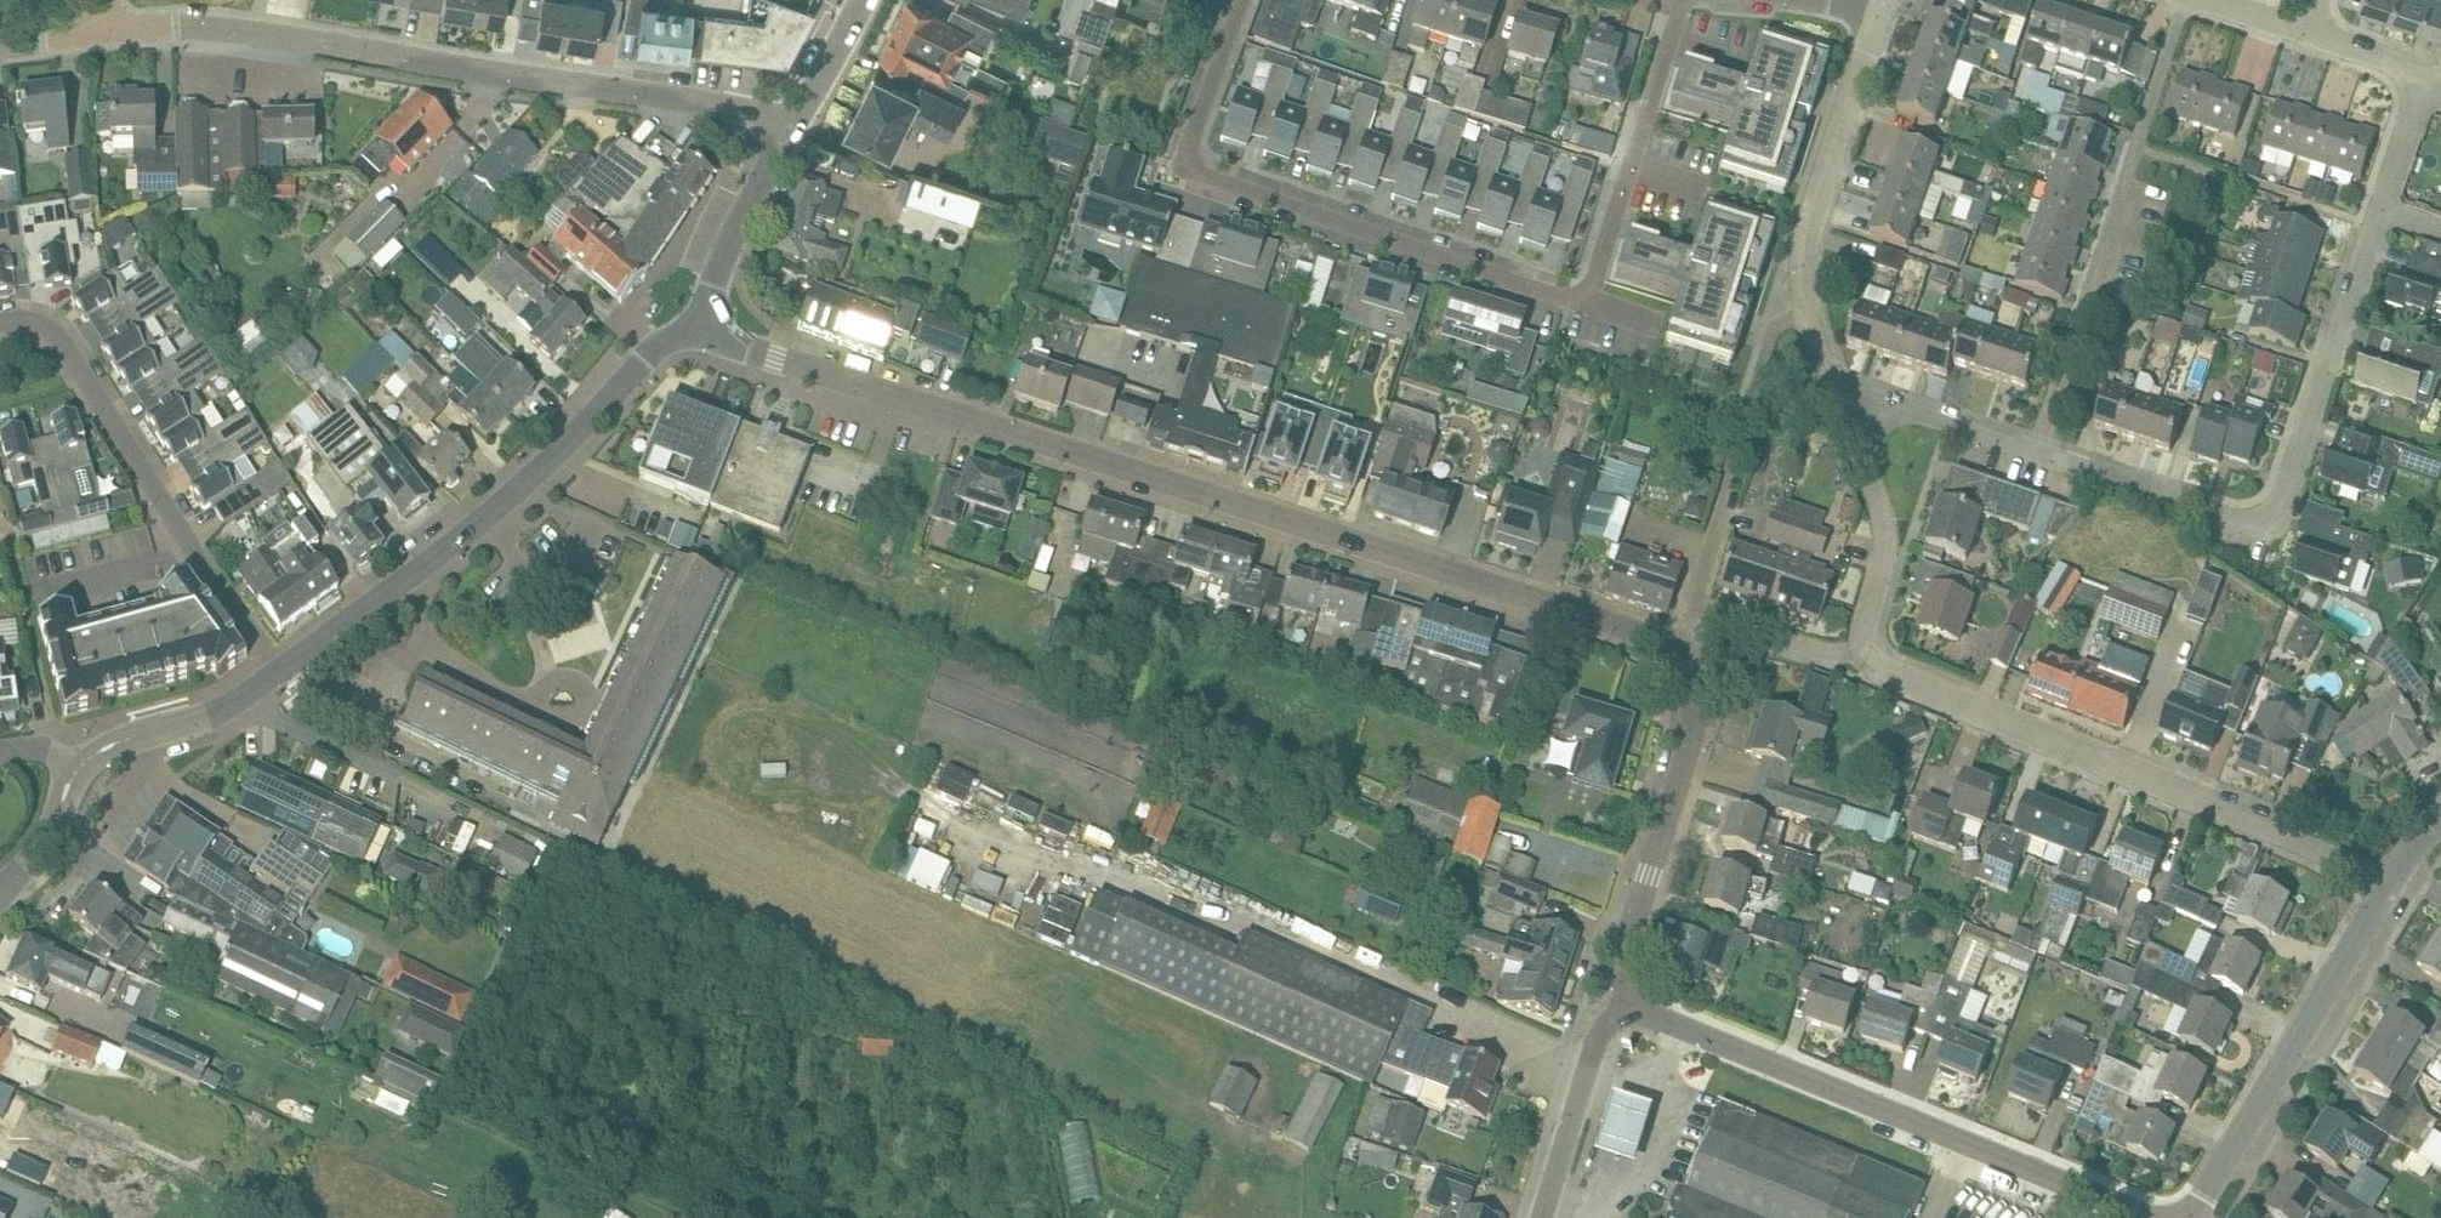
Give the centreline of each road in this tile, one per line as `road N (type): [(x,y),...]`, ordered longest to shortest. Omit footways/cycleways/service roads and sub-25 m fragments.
road 1 (tertiary): [(1674,650),(704,328)]
road 2 (residential): [(1243,0),(1189,140),(1192,165),(1569,298),(1595,280),(1682,0)]
road 3 (unclassified): [(785,134),(731,106),(283,38),(184,27),(98,34)]
road 4 (residential): [(2391,884),(1897,679),(1868,653)]
road 5 (residential): [(2380,208),(2274,513),(2233,518),(2040,453)]
road 6 (tertiary): [(2147,1217),(1681,1025),(1621,1013)]
road 7 (tertiary): [(278,671),(507,507),(650,353),(675,334),(704,328)]
road 8 (residential): [(2040,453),(2186,0)]
road 9 (tertiary): [(2191,1217),(2391,884)]
road 10 (tertiary): [(1621,1013),(1625,950),(1697,713),(1687,665),(1674,650)]
road 11 (residential): [(1690,610),(1773,328),(1807,313)]
road 12 (residential): [(1807,313),(1801,237),(1879,10)]
road 13 (residential): [(0,323),(27,319),(77,364),(196,550)]
road 14 (residential): [(1868,653),(1862,630),(1884,547),(1882,519),(1843,412)]
road 15 (tertiary): [(1541,1217),(1601,1031),(1621,1013)]
road 16 (tertiary): [(81,768),(140,733),(209,714),(278,671)]
road 17 (tertiary): [(704,328),(722,250),(785,134)]
road 18 (residential): [(2040,453),(1914,406),(1843,412)]
road 19 (residential): [(1868,653),(1830,653),(1690,610)]
road 20 (residential): [(196,550),(19,598)]
road 21 (tertiary): [(785,134),(869,0)]
road 22 (tertiary): [(0,895),(53,827),(81,768)]
road 23 (residential): [(196,550),(278,671)]
road 24 (residential): [(2428,75),(2380,208)]
road 25 (residential): [(2428,75),(2303,32)]

